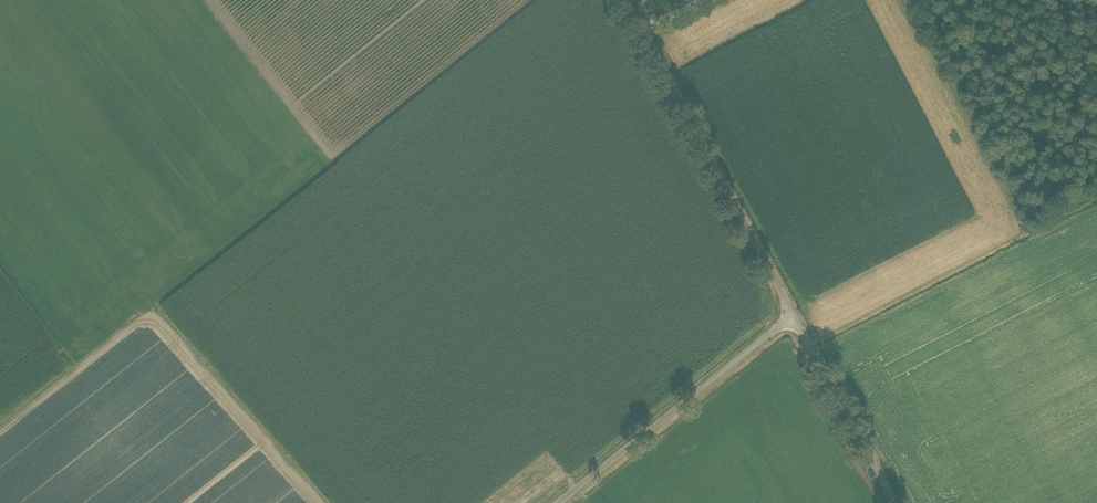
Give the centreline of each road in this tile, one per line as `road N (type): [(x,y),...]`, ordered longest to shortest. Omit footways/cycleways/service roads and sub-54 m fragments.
road 1 (unclassified): [(794,315),(620,0)]
road 2 (unclassified): [(558,502),(794,315)]
road 3 (unclassified): [(896,502),(794,315)]

